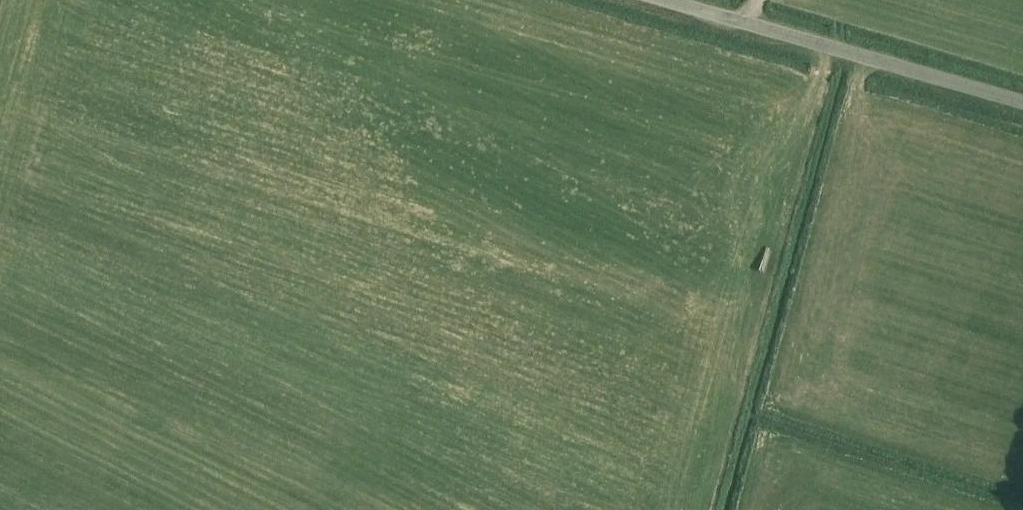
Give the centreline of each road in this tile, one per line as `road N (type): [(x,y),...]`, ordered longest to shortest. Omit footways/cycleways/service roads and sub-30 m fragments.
road 1 (unclassified): [(1022,117),(612,0)]

